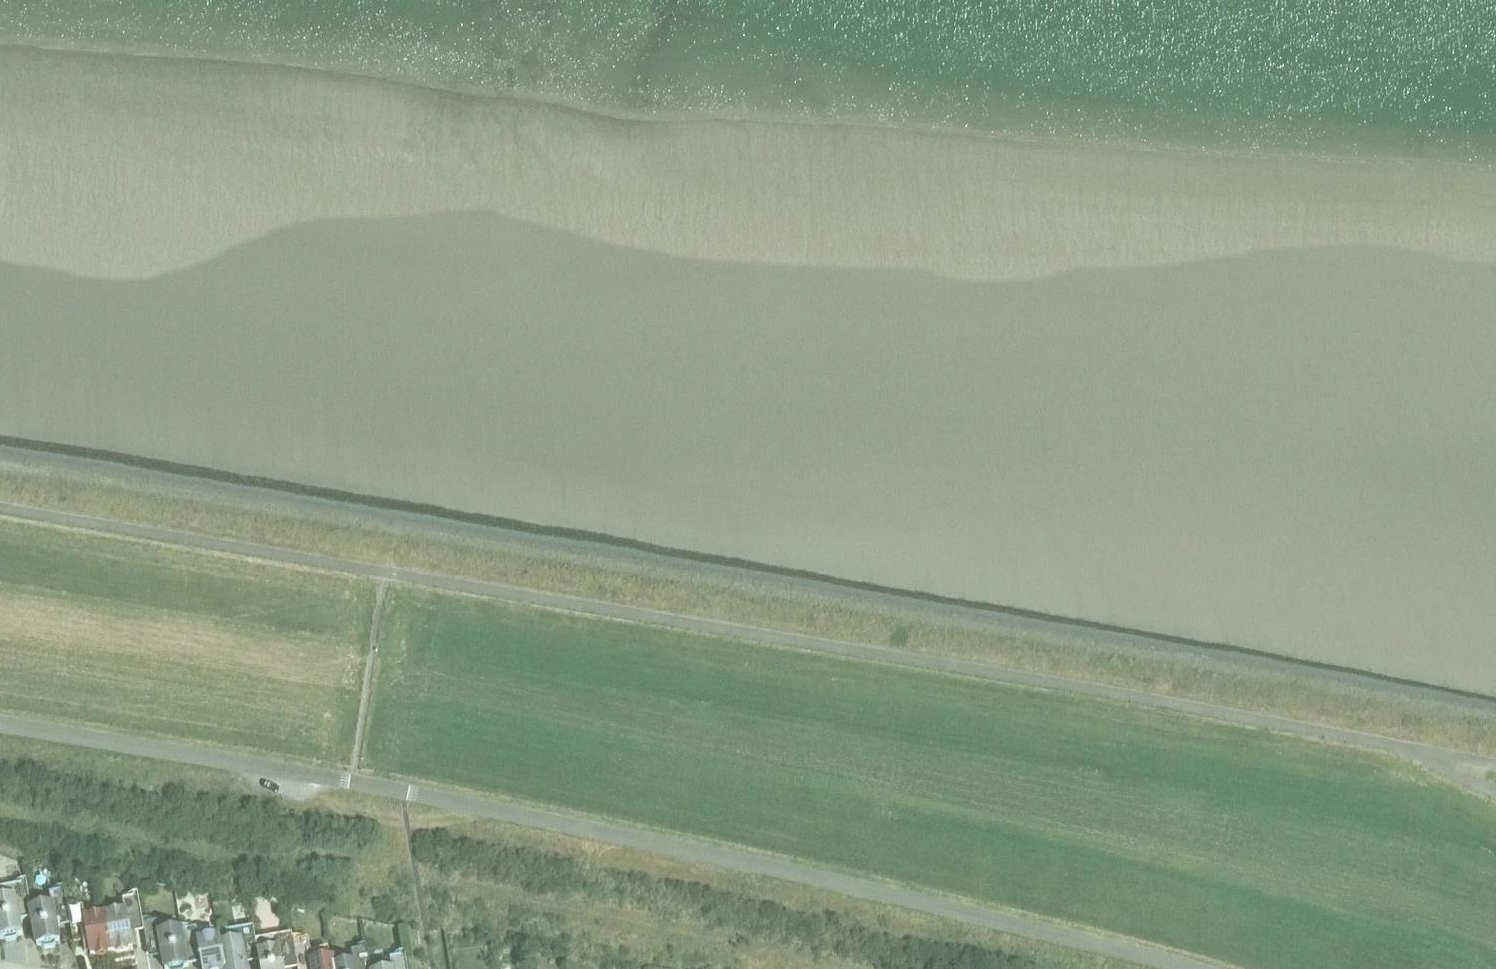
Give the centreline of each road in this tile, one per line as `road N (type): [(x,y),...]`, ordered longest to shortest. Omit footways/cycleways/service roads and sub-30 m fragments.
road 1 (unclassified): [(1187,968),(930,904),(403,791),(0,723)]

